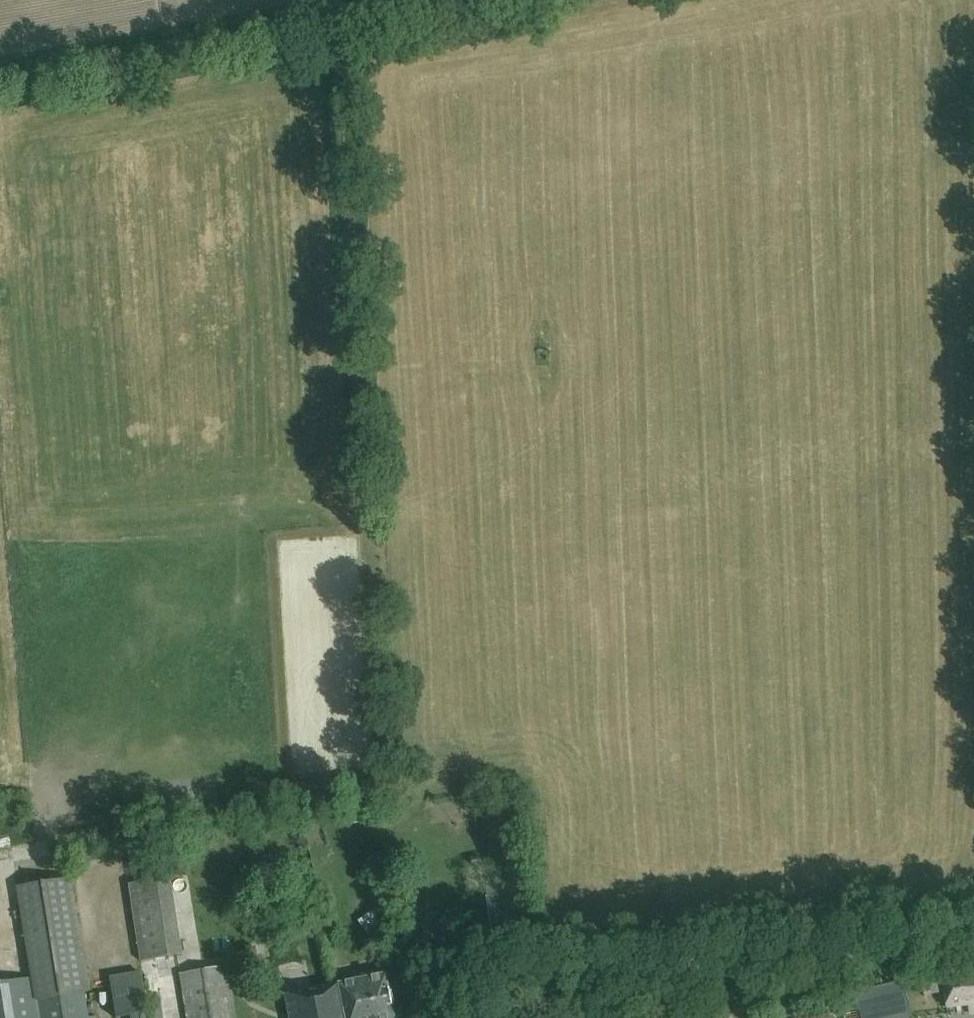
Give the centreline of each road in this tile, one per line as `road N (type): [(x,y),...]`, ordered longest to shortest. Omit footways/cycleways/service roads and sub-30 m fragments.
road 1 (unclassified): [(973,937),(638,958),(584,973),(506,1017)]

